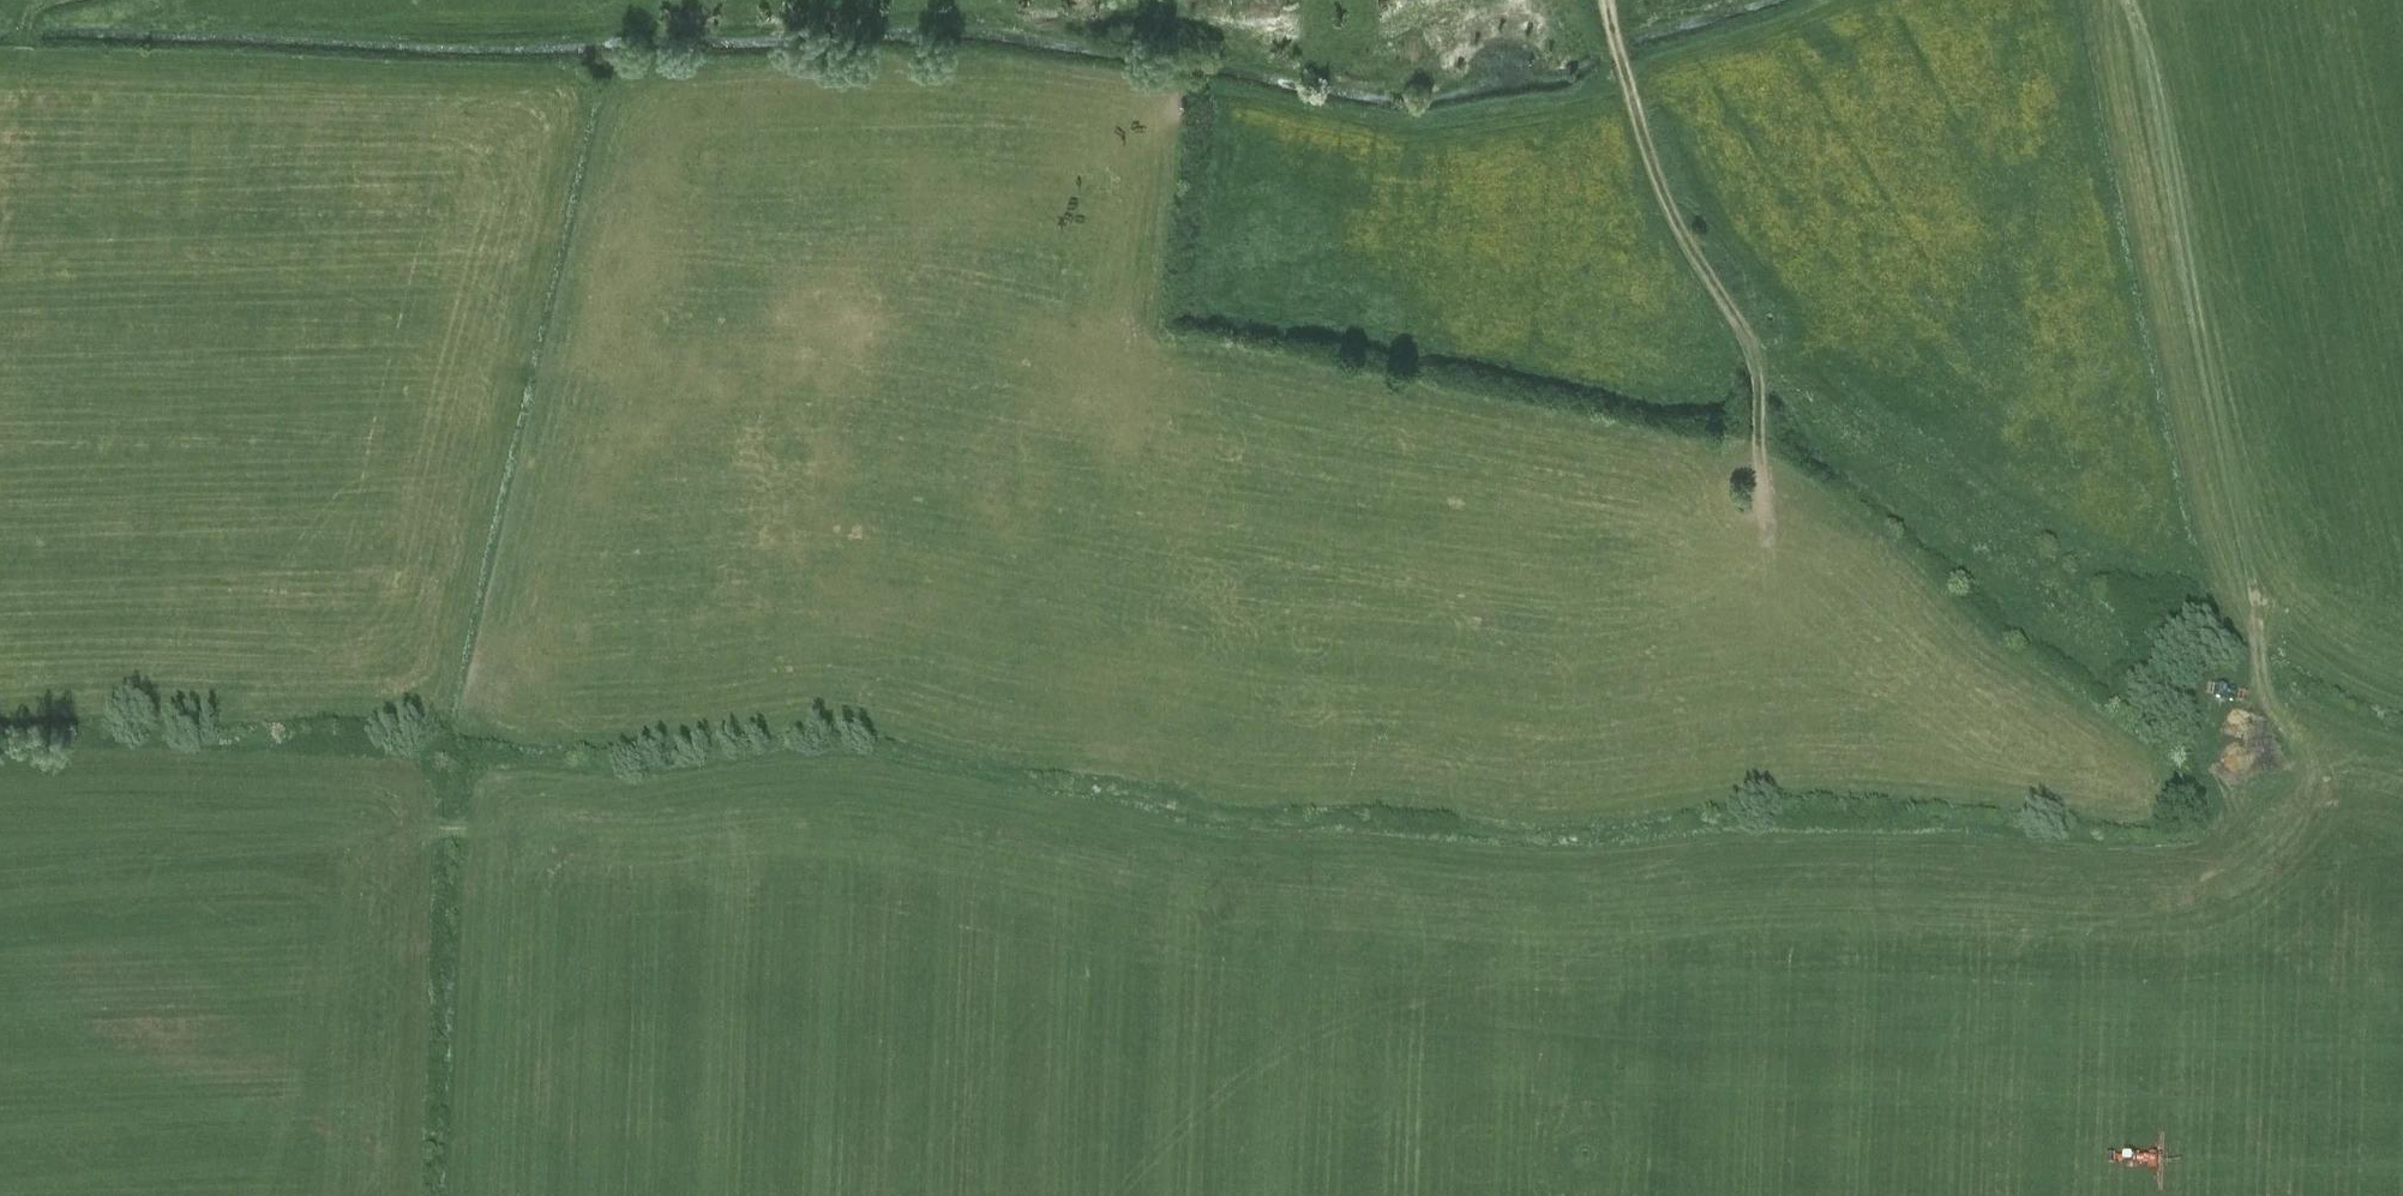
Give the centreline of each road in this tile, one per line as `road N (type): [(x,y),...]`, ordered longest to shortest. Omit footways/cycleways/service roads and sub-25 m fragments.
road 1 (track): [(2134,0),(2164,103),(2258,600),(2263,679),(2298,776),(2288,823)]
road 2 (track): [(1607,0),(1658,183),(1746,338),(1767,524)]

